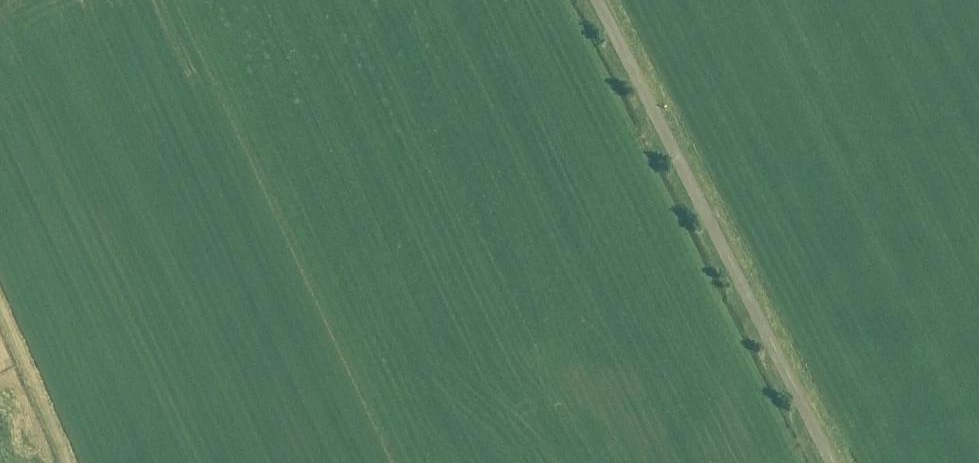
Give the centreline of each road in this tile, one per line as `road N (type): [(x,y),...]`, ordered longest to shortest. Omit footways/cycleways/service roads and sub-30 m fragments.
road 1 (unclassified): [(825,462),(595,0)]

